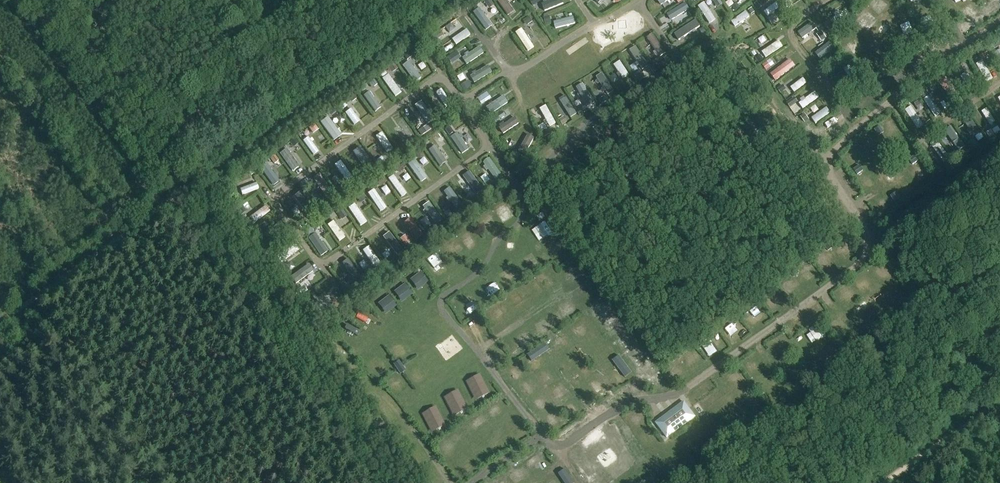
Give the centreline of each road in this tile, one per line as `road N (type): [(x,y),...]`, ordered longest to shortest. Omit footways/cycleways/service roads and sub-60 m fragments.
road 1 (track): [(447,313),(543,437),(568,446),(626,407),(684,390),(861,262),(861,221),(814,142)]
road 2 (track): [(761,68),(730,25),(537,167),(521,192),(488,148),(324,266),(340,290)]
road 3 (track): [(488,148),(440,76),(273,195),(324,266)]
road 4 (track): [(999,13),(860,125),(834,150),(831,166)]
road 5 (track): [(647,0),(459,104)]
road 6 (track): [(834,0),(792,27),(794,43),(847,108)]
road 7 (track): [(999,83),(895,155)]

